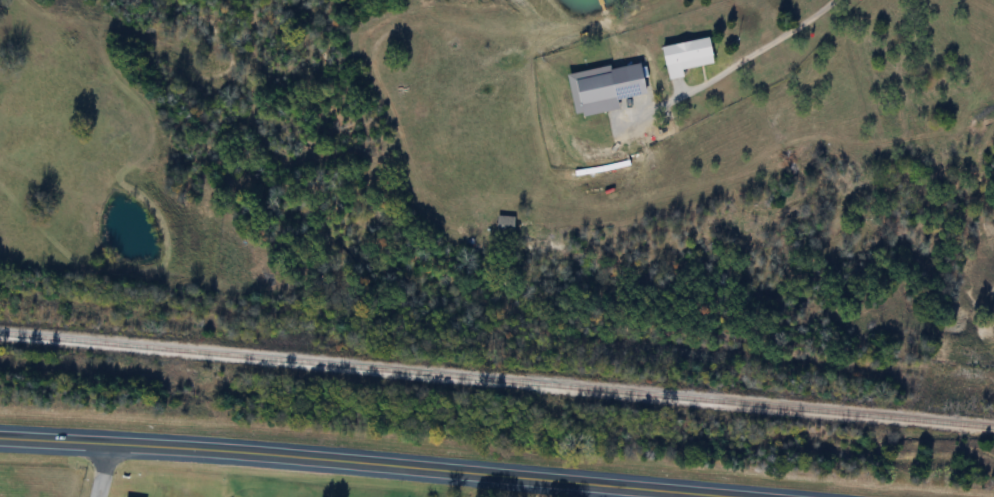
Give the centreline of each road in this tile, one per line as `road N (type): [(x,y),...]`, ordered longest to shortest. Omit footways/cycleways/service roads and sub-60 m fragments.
road 1 (primary): [(727,496),(0,439)]

